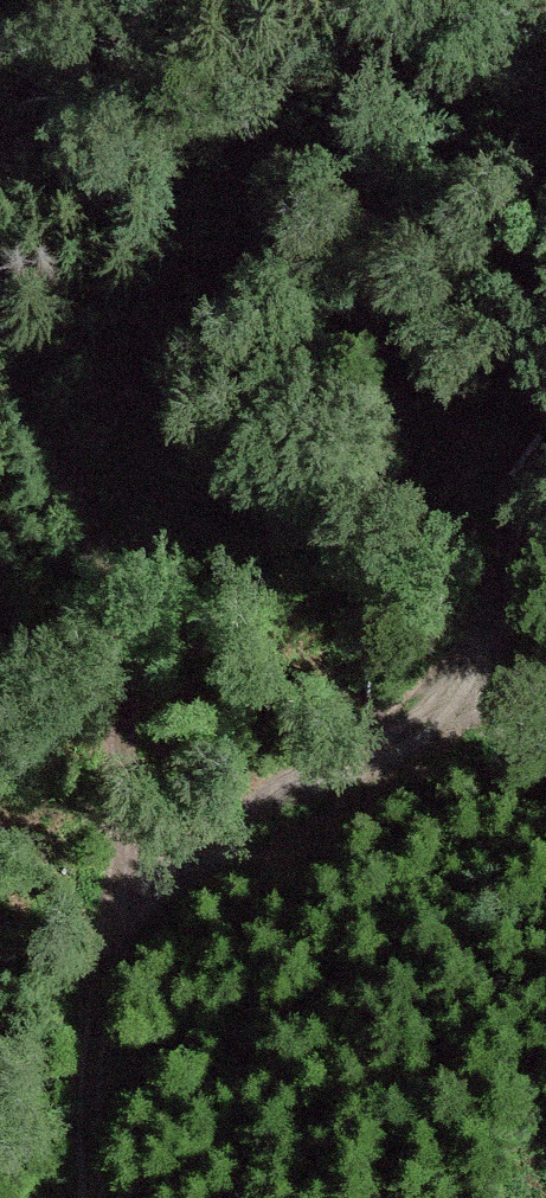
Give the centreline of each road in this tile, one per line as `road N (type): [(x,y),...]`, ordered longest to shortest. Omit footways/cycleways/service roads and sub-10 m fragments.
road 1 (track): [(0,344),(94,561),(125,1197)]
road 2 (track): [(105,883),(256,810),(545,475)]

